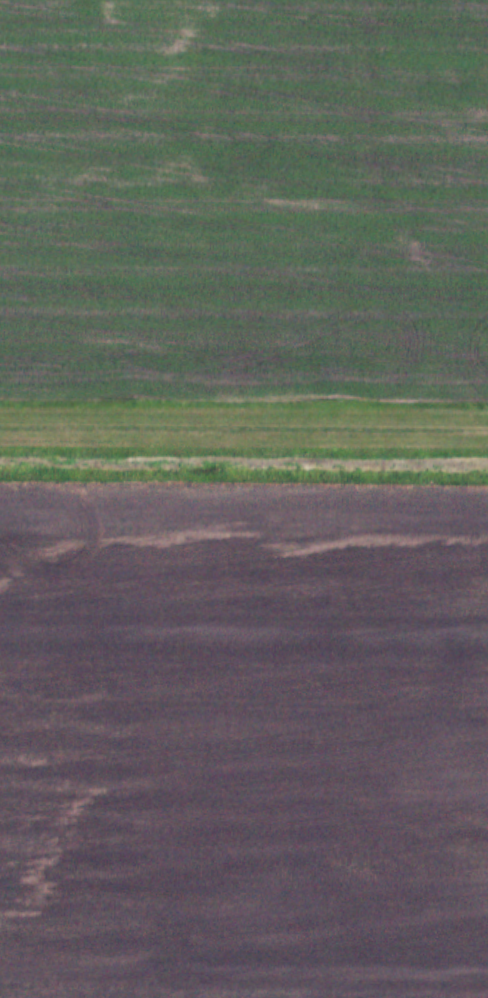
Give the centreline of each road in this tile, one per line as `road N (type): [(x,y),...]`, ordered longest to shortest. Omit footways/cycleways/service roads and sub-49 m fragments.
road 1 (track): [(487,424),(0,422)]

